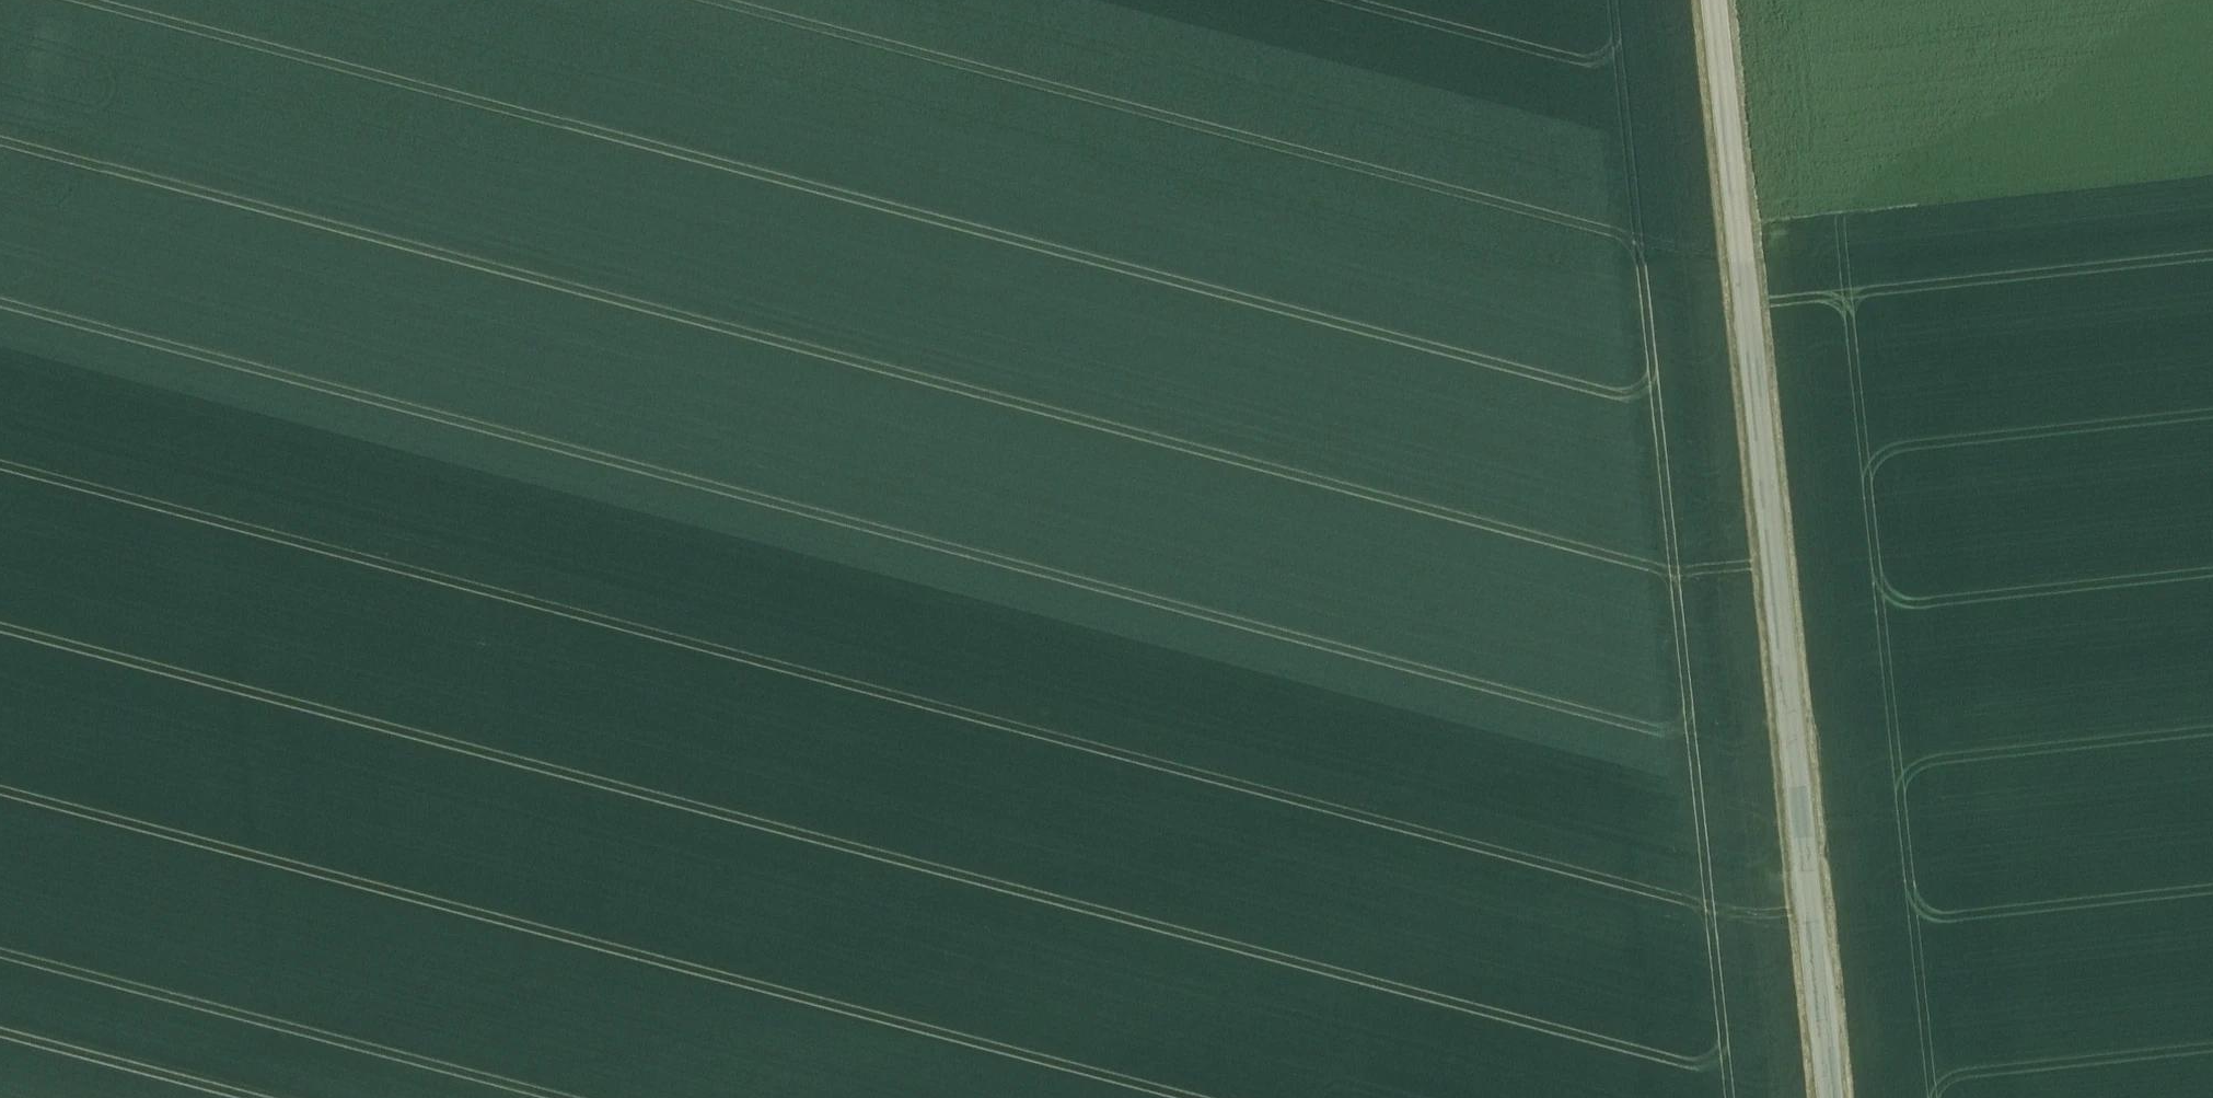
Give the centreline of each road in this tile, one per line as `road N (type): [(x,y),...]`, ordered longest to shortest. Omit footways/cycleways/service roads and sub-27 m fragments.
road 1 (tertiary): [(1834,1097),(1717,0)]

